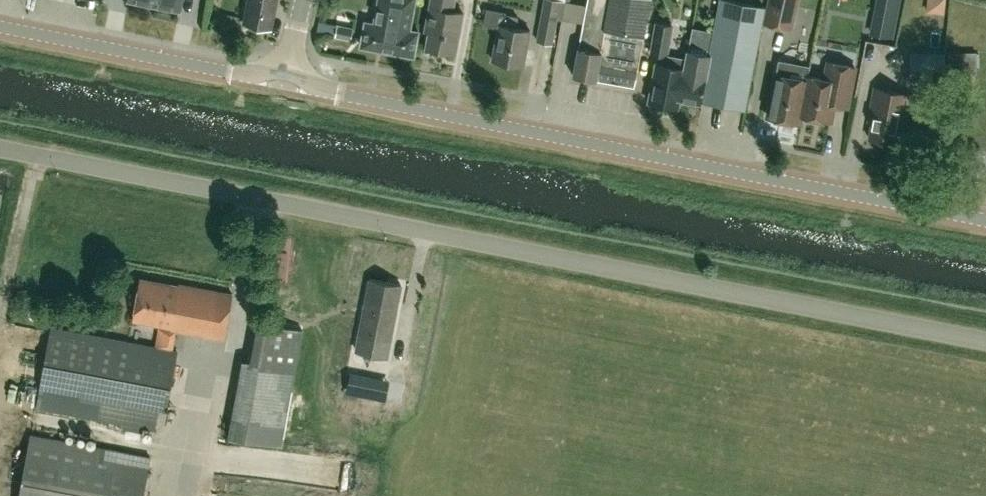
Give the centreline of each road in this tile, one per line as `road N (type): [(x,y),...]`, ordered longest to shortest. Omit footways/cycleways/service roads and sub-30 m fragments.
road 1 (residential): [(985,341),(0,148)]
road 2 (tertiary): [(985,218),(288,84)]
road 3 (tertiary): [(288,84),(0,26)]

